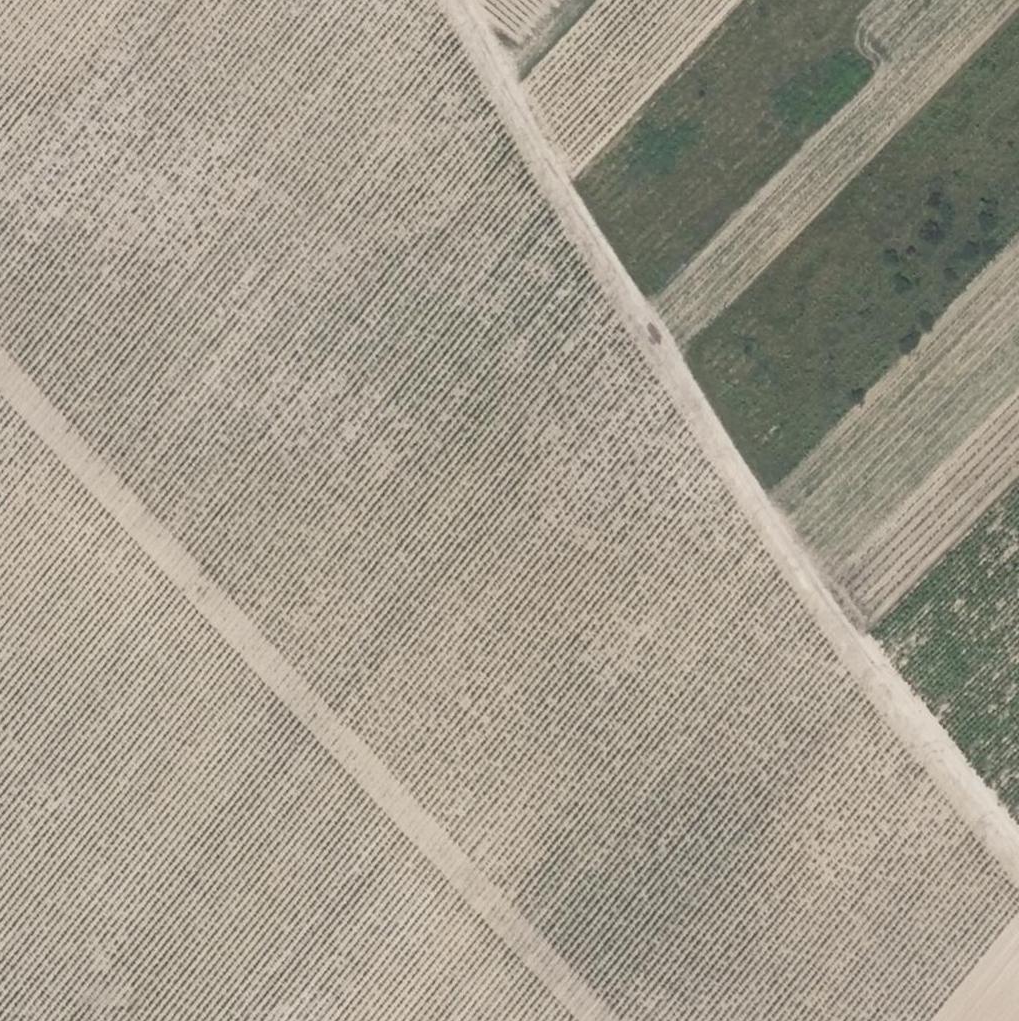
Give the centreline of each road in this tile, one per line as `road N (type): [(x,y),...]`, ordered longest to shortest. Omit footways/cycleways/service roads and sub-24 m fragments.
road 1 (track): [(1018,842),(822,588),(595,236),(470,0)]

